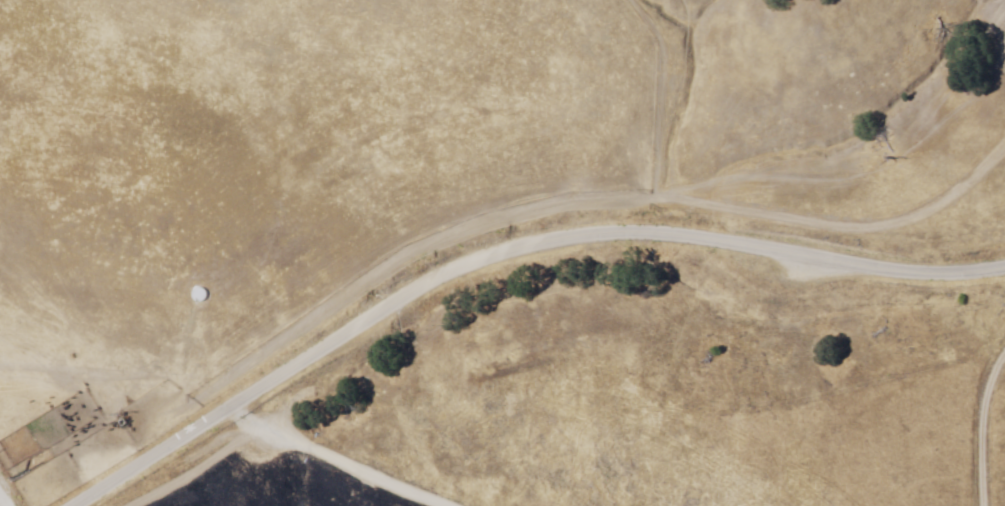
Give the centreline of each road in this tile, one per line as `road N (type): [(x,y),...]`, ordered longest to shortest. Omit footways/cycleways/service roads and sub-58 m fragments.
road 1 (tertiary): [(75,505),(475,267),(625,236),(908,273),(1004,268)]
road 2 (track): [(734,251),(707,91),(661,0)]
road 3 (track): [(450,505),(232,411)]

